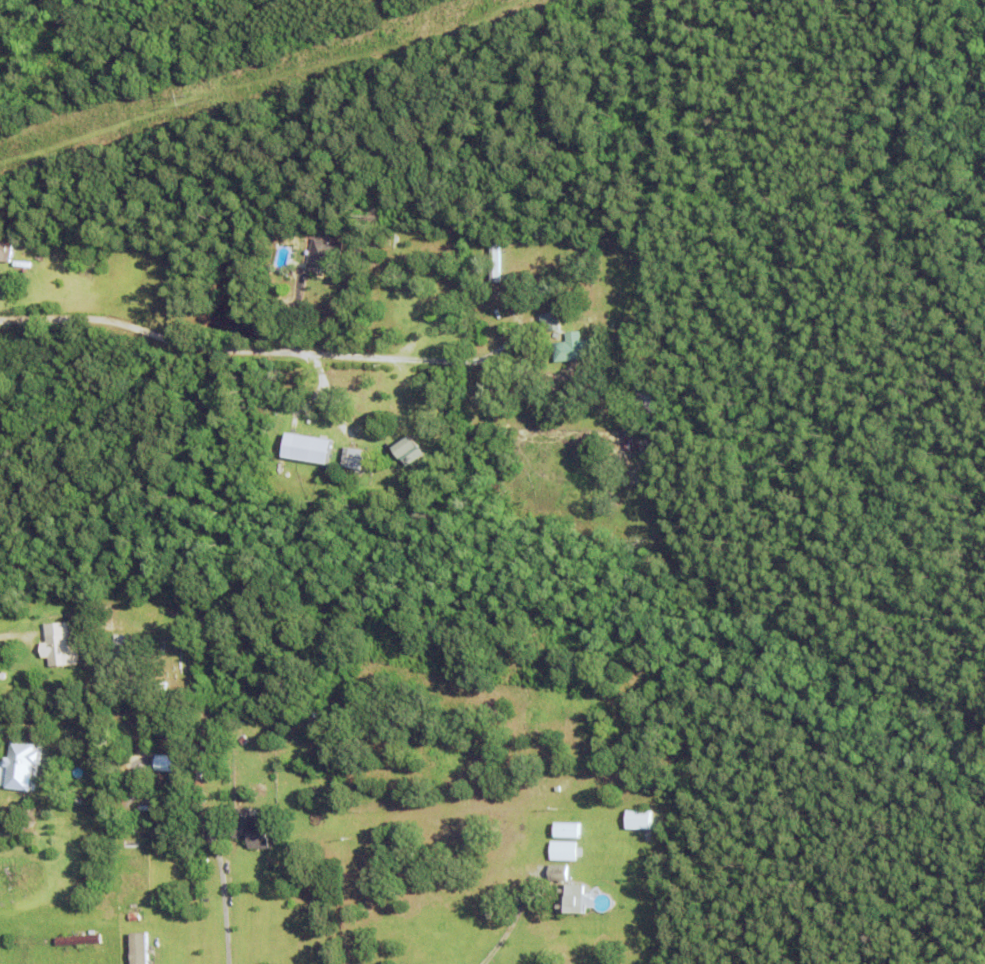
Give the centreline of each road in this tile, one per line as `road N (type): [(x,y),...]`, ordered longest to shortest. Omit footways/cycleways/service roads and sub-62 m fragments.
road 1 (residential): [(0,319),(101,320),(189,346),(445,360),(581,377)]

